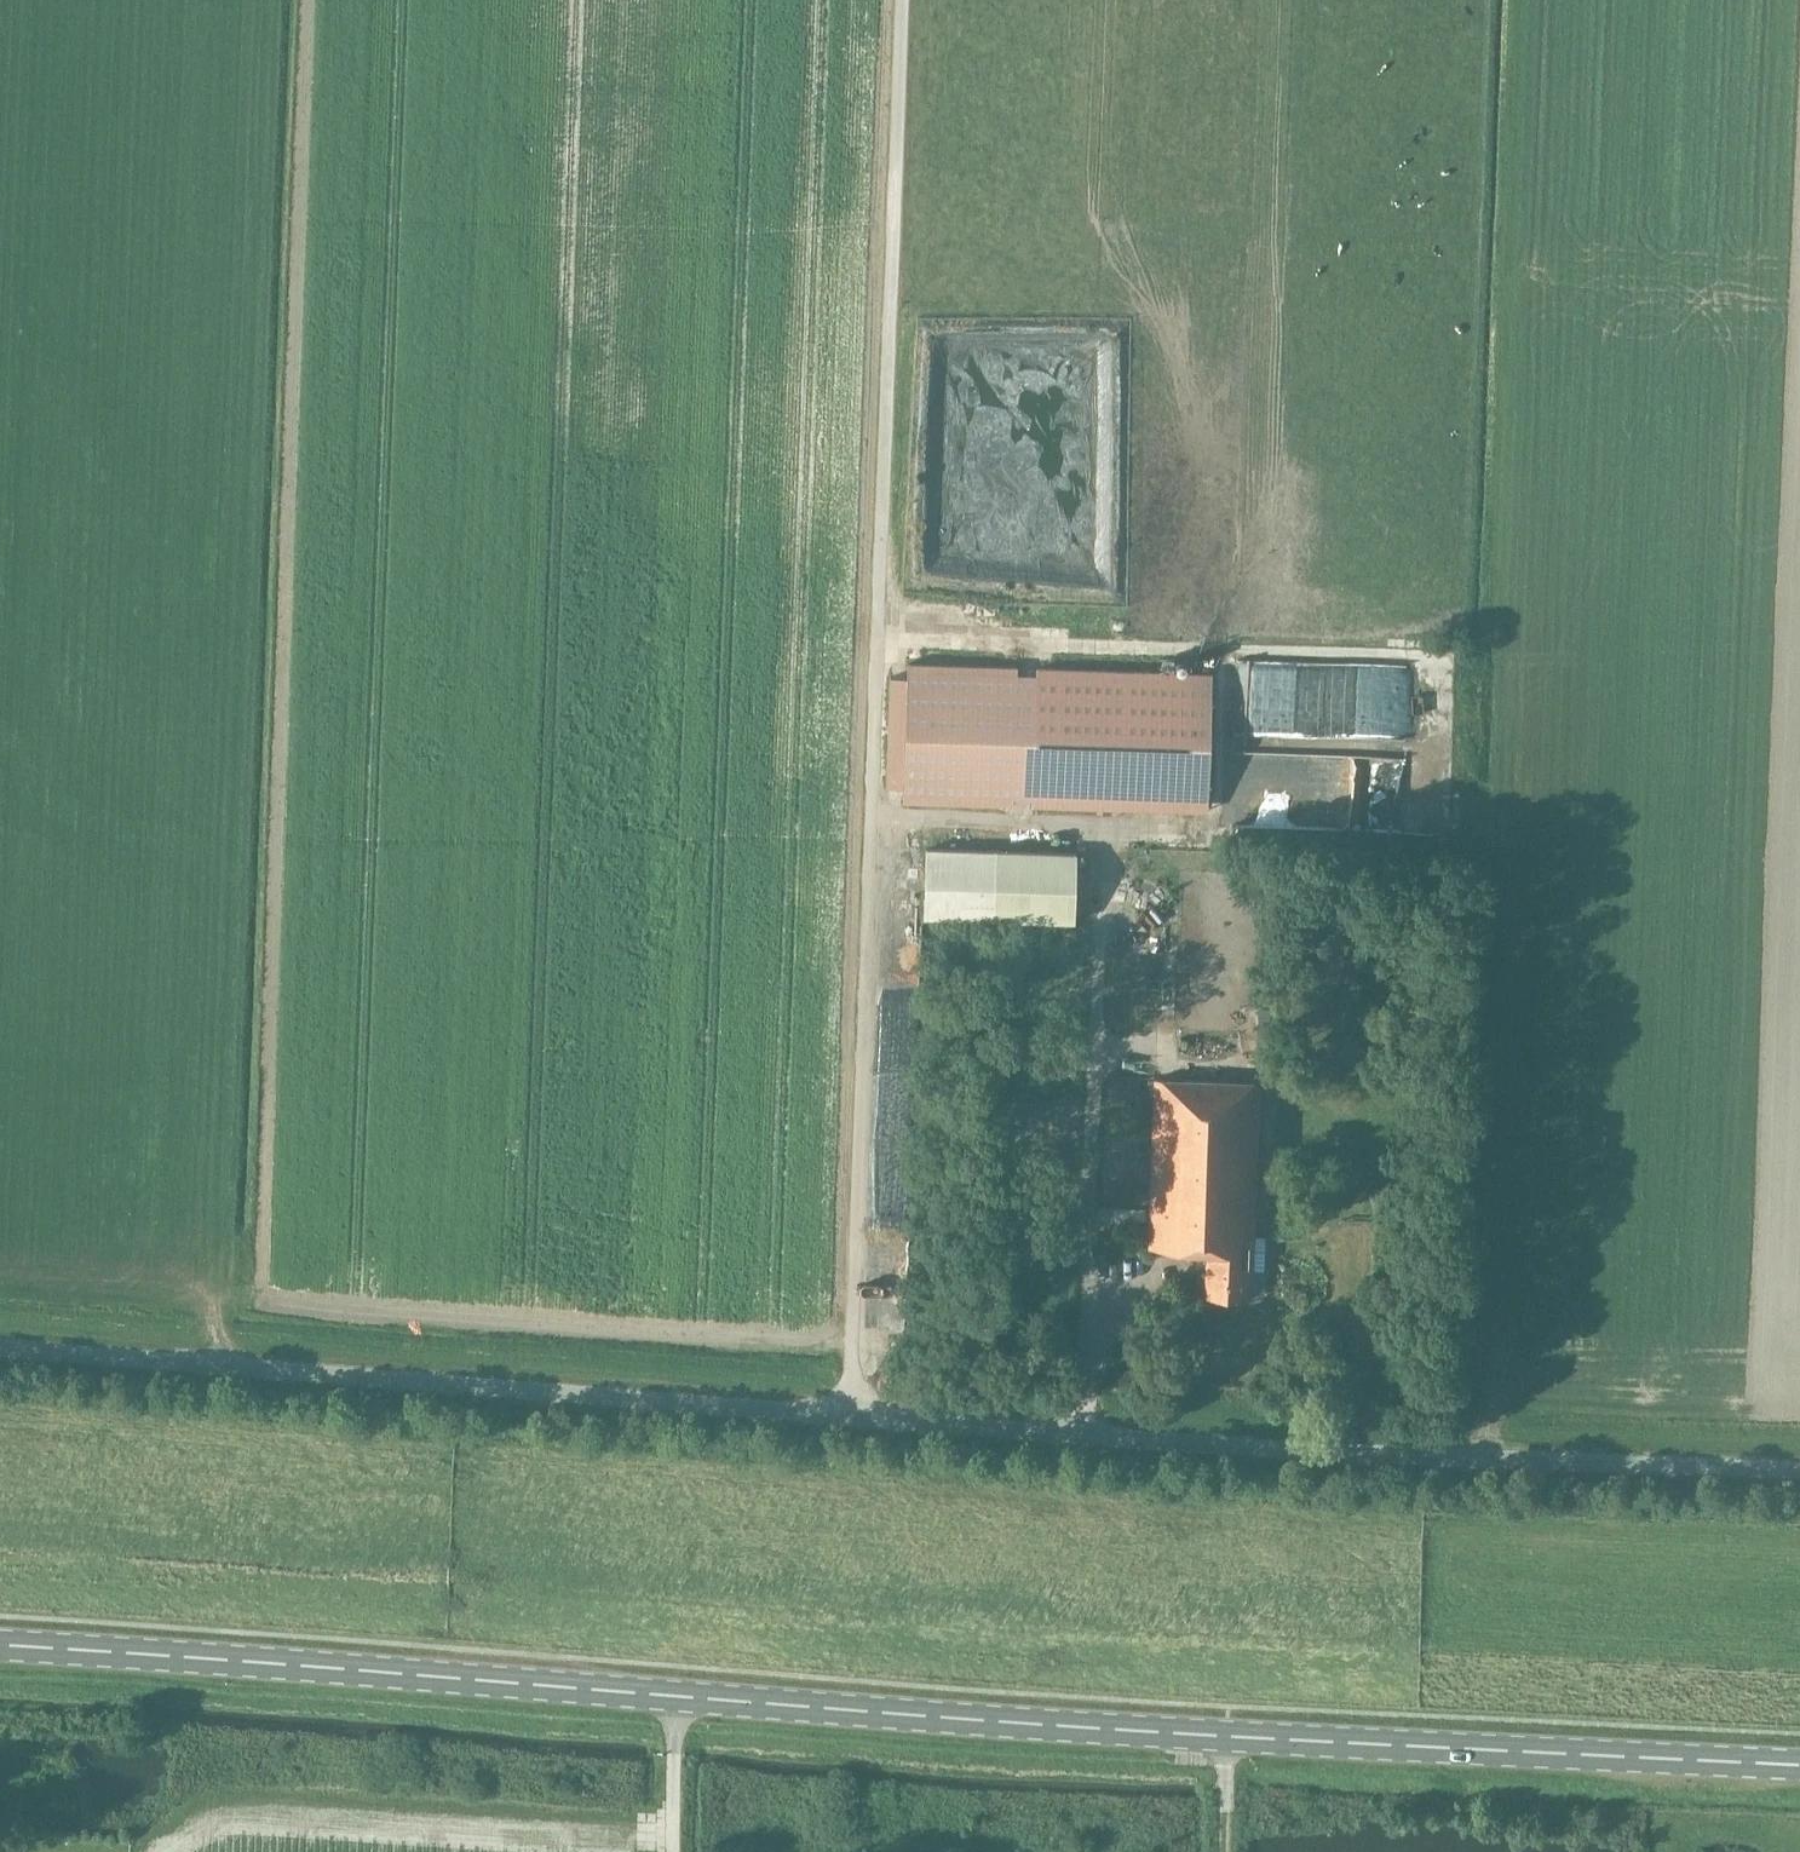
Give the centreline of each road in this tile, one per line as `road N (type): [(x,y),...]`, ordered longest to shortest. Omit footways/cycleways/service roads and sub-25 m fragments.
road 1 (primary): [(1799,1764),(1228,1735),(0,1644)]
road 2 (unclassified): [(846,1414),(900,0)]
road 3 (unclassified): [(1799,1476),(1511,1467),(846,1414)]
road 4 (unclassified): [(846,1414),(0,1349)]

